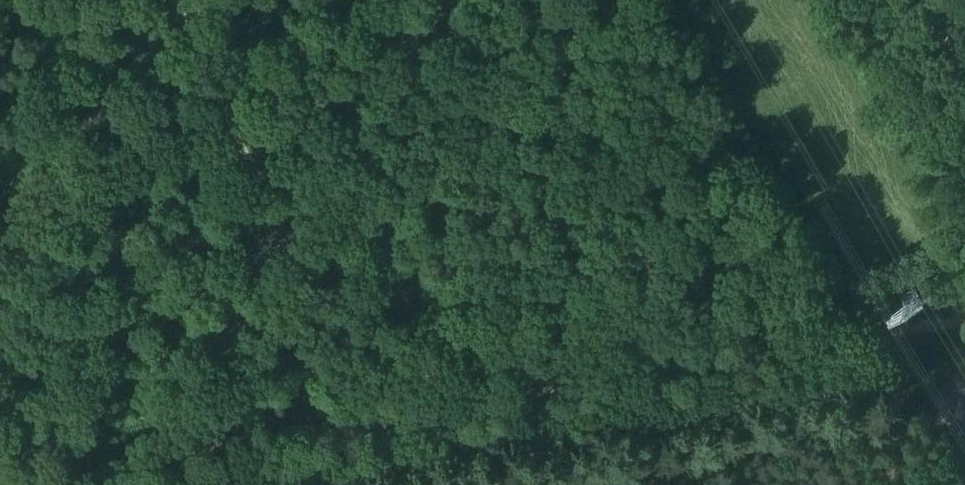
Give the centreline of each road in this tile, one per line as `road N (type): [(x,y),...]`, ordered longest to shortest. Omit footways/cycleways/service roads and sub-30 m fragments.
road 1 (track): [(357,422),(964,318)]
road 2 (track): [(0,481),(53,466),(357,422)]

